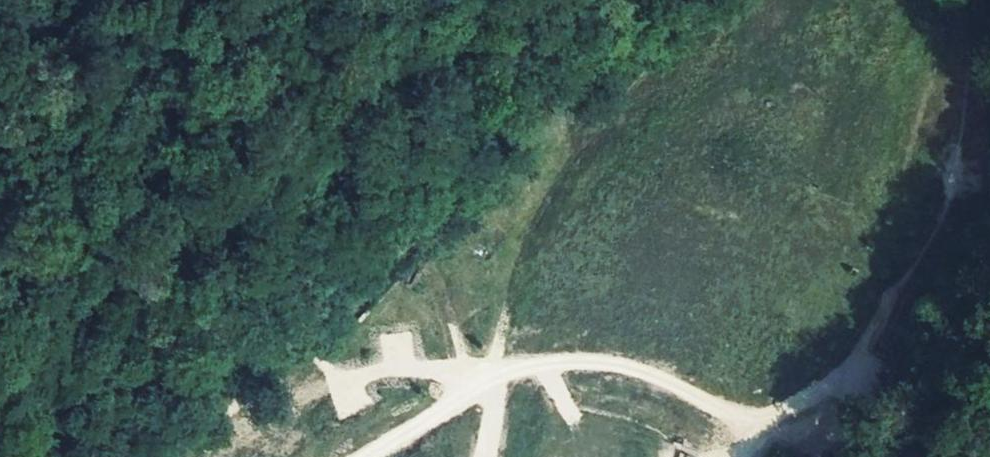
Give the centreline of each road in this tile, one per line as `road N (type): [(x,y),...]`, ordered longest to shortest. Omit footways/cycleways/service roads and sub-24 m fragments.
road 1 (track): [(368,456),(501,371),(539,175),(921,272)]
road 2 (track): [(939,0),(967,94),(973,212),(849,368),(755,456)]
road 3 (track): [(501,371),(330,376),(200,456)]
road 4 (track): [(501,371),(638,360),(678,379),(756,455)]

